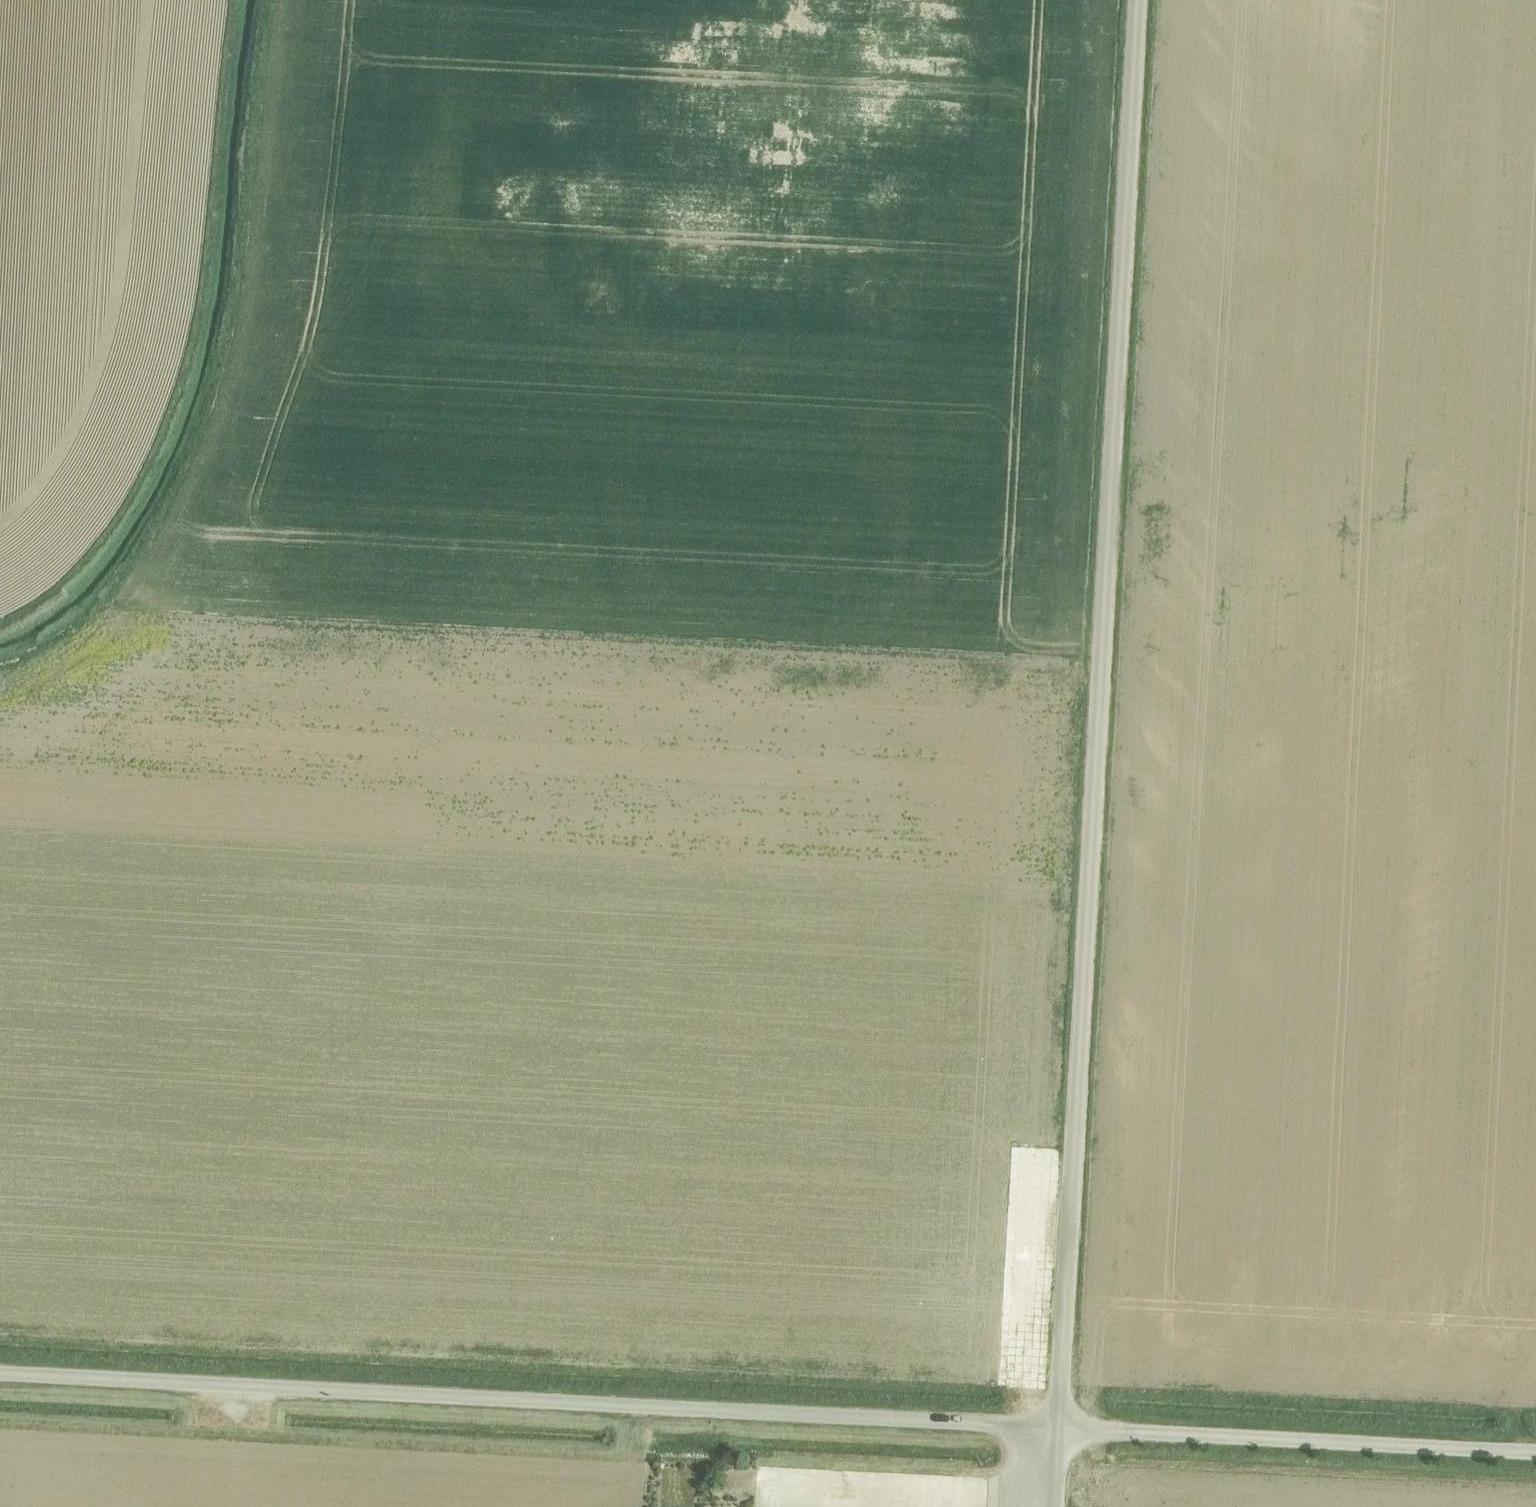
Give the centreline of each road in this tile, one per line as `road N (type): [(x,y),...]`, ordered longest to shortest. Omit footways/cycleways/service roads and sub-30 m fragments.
road 1 (unclassified): [(1058,1429),(1138,0)]
road 2 (unclassified): [(1058,1429),(0,1374)]
road 3 (unclassified): [(1535,1452),(1058,1429)]

